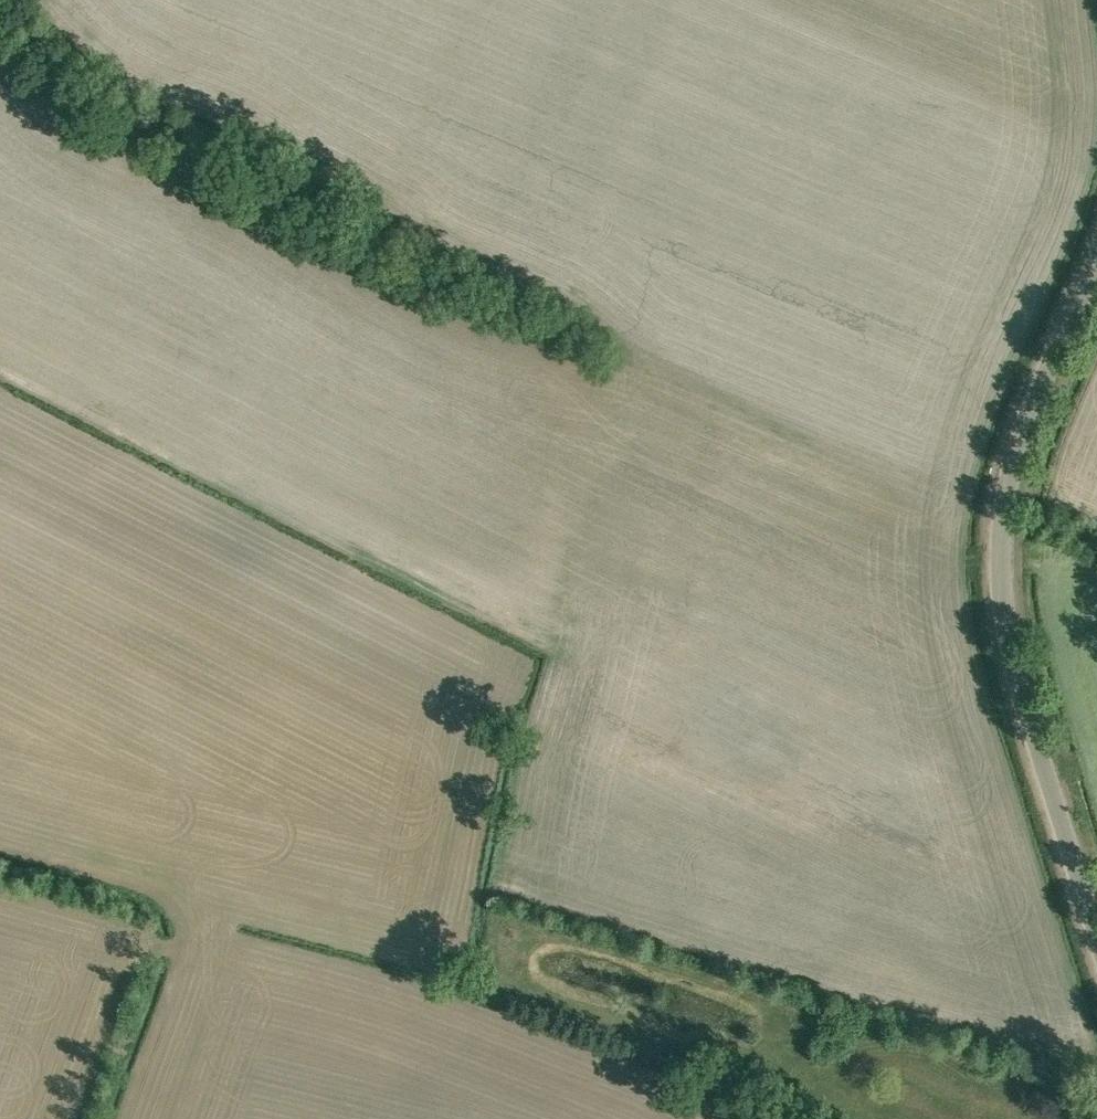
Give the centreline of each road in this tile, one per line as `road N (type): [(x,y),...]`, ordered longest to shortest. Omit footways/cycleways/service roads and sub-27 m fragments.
road 1 (unclassified): [(1096,928),(1004,626),(998,551),(1006,483),(1029,407),(1096,262)]
road 2 (track): [(781,1118),(630,1037),(474,980)]

